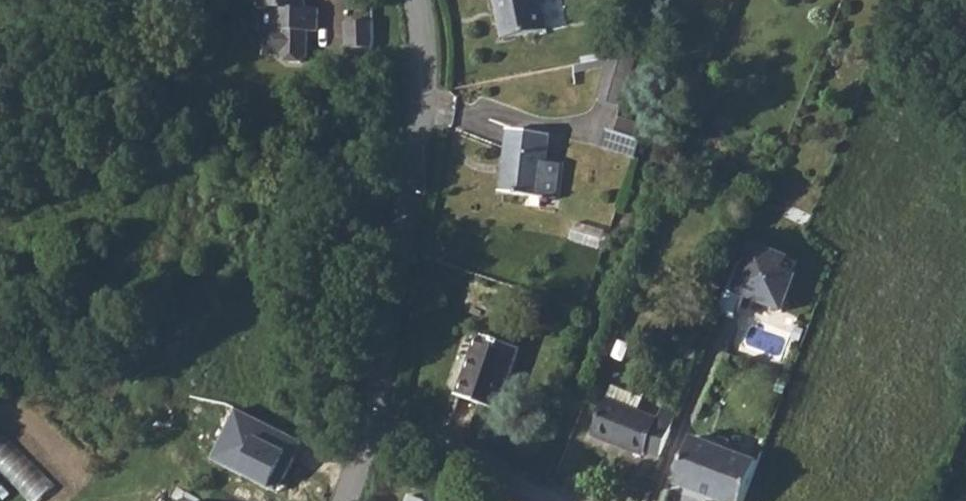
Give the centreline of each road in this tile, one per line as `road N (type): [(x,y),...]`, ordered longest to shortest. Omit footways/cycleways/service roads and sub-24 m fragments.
road 1 (tertiary): [(417,0),(425,74),(372,420)]
road 2 (residential): [(372,420),(553,500)]

